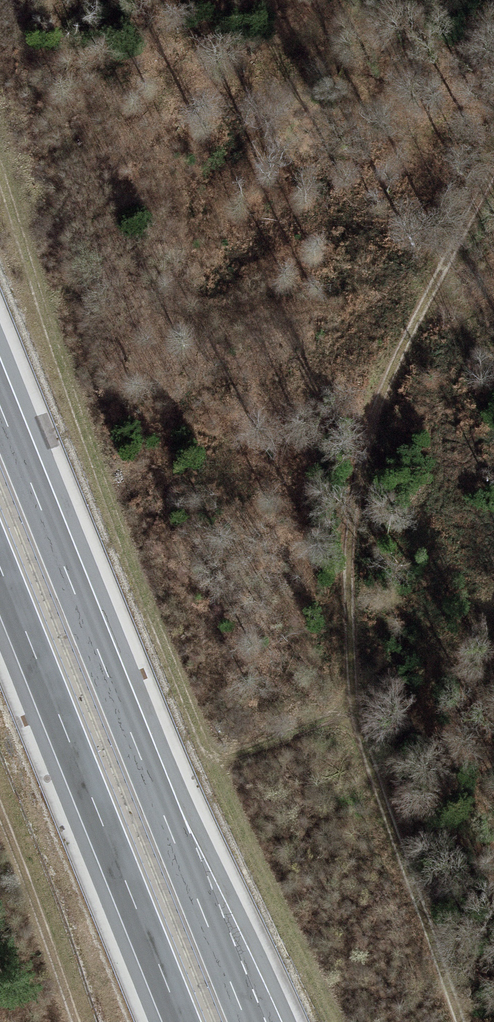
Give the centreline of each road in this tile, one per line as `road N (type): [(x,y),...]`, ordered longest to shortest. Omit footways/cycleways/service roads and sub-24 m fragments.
road 1 (track): [(463,1021),(355,709),(349,588),(369,428),(493,162)]
road 2 (track): [(355,709),(213,761),(72,400),(0,176)]
road 3 (motorway): [(246,1021),(0,404)]
road 4 (motorway): [(0,569),(181,1021)]
road 5 (track): [(79,1021),(0,812)]

